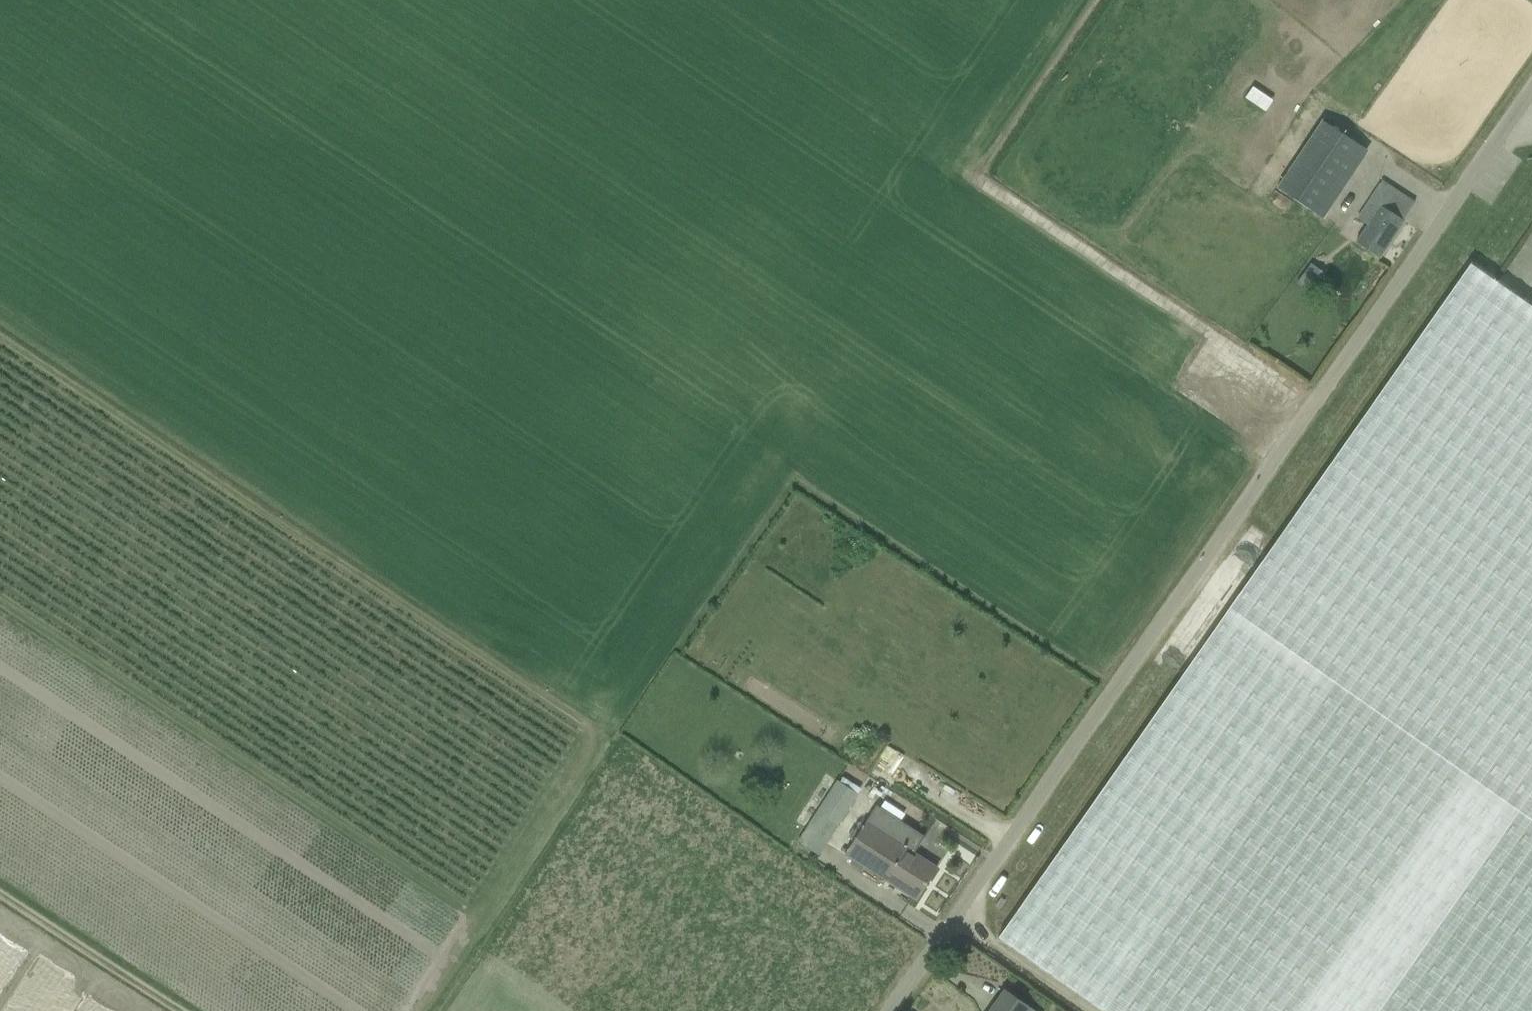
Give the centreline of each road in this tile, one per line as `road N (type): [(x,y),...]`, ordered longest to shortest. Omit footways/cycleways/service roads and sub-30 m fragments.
road 1 (unclassified): [(888,1010),(1531,96)]
road 2 (track): [(0,895),(177,1010)]

